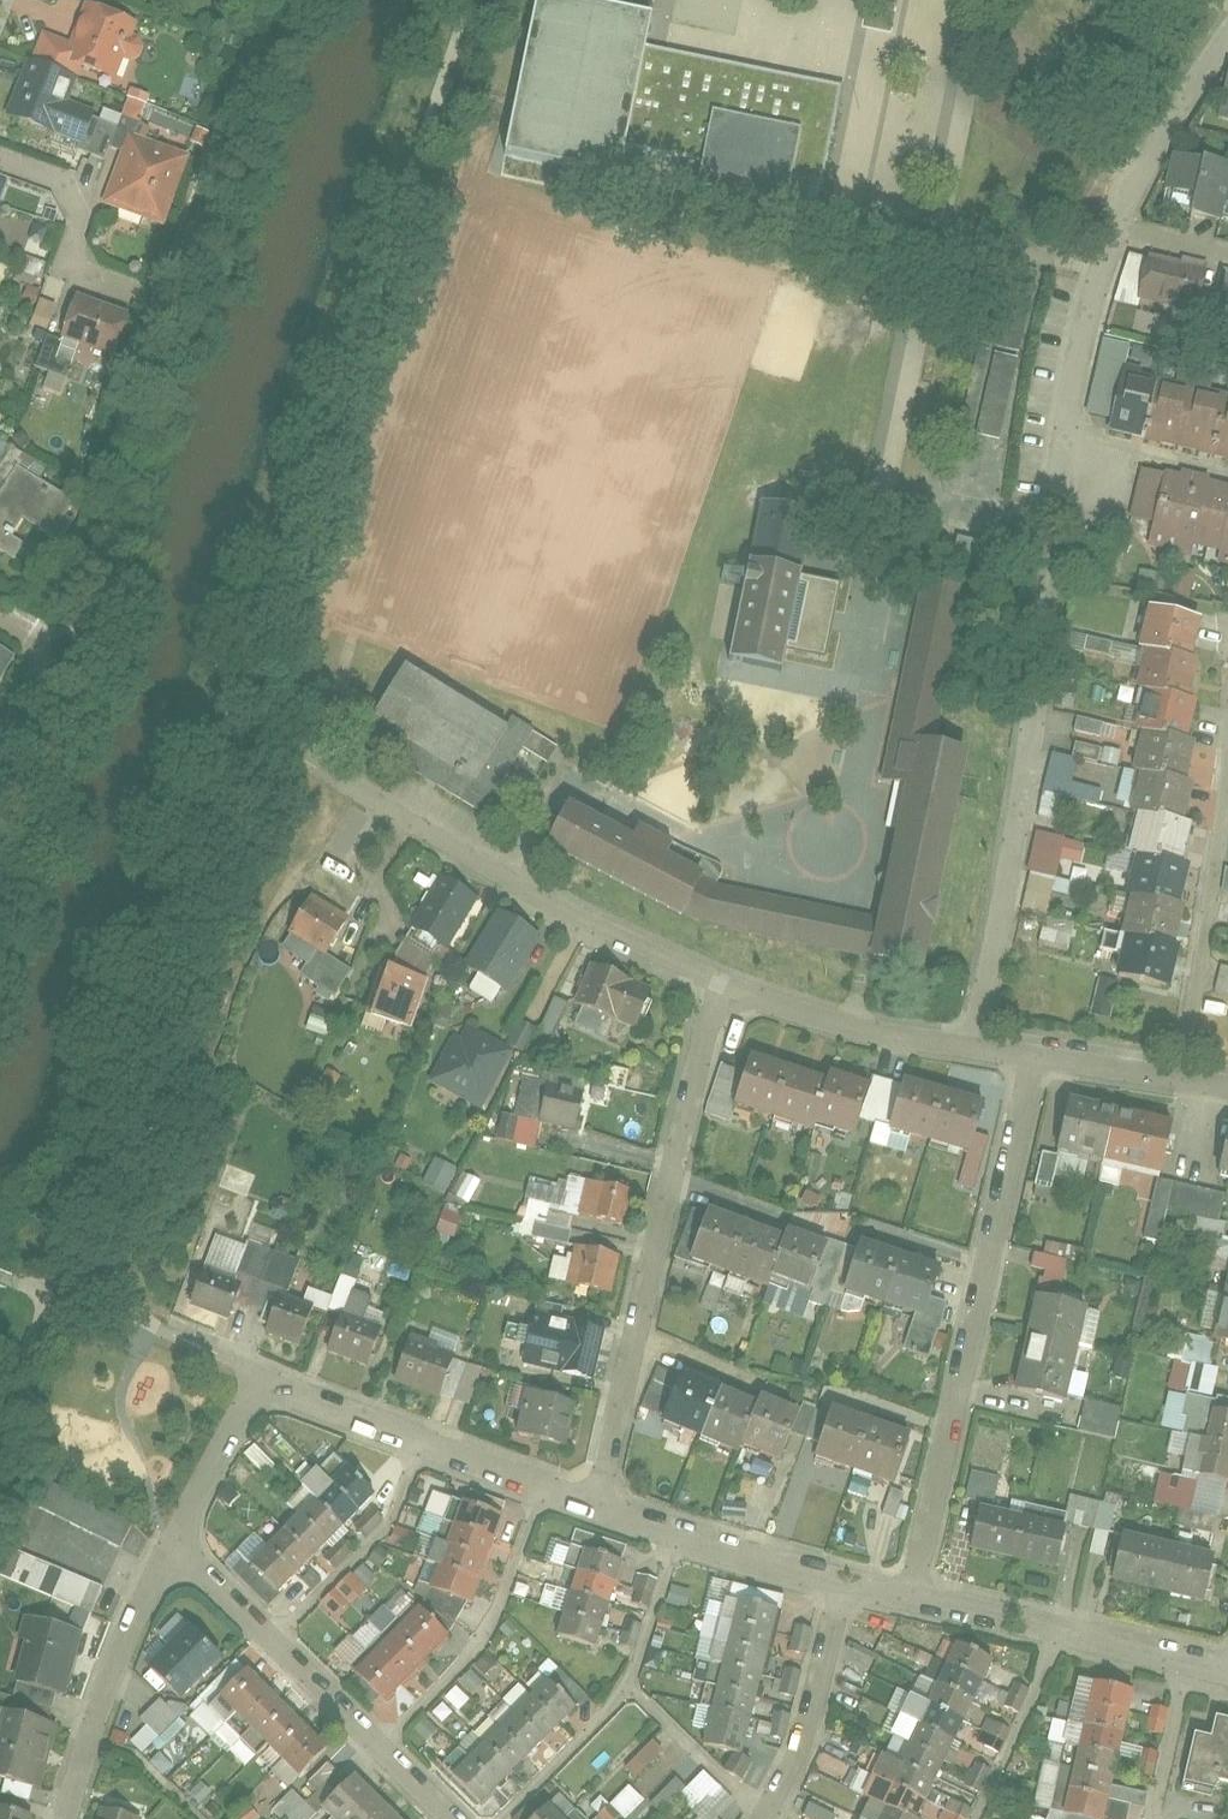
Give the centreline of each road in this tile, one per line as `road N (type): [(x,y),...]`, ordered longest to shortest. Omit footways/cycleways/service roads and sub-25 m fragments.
road 1 (residential): [(1227,31),(1148,156),(1076,361),(1012,849),(972,1046)]
road 2 (residential): [(916,1595),(1031,1056)]
road 3 (residential): [(714,976),(598,1501)]
road 4 (residential): [(714,976),(267,737)]
road 5 (residential): [(1174,1076),(1227,741)]
road 6 (residential): [(545,1483),(485,1643),(389,1753)]
road 7 (residential): [(73,1818),(125,1655),(180,1544)]
road 8 (residential): [(972,1046),(714,976)]
road 9 (residential): [(270,1636),(373,1539),(401,1504),(425,1441)]
road 10 (residential): [(845,1578),(806,1749),(770,1818)]
road 11 (residential): [(0,155),(80,191),(69,264),(153,292)]
road 12 (residential): [(246,1367),(143,1324),(47,1297)]
road 13 (residential): [(1059,1627),(978,1818)]
road 14 (residential): [(425,1441),(246,1367)]
road 15 (residential): [(0,766),(37,662),(30,617),(0,601)]
road 16 (residential): [(180,1544),(246,1367)]
road 17 (residential): [(496,1818),(633,1689)]
road 18 (residential): [(633,1689),(766,1818)]
road 19 (residential): [(845,1578),(679,1526)]
road 20 (residential): [(1153,1818),(1183,1650)]
road 21 (residential): [(633,1689),(679,1526)]
road 22 (residential): [(389,1753),(270,1636)]
road 23 (residential): [(1059,1627),(916,1595)]
road 24 (residential): [(1174,1076),(1031,1056)]
road 25 (residential): [(270,1636),(180,1544)]
road 26 (residential): [(545,1483),(425,1441)]
road 27 (residential): [(1183,1650),(1059,1627)]

